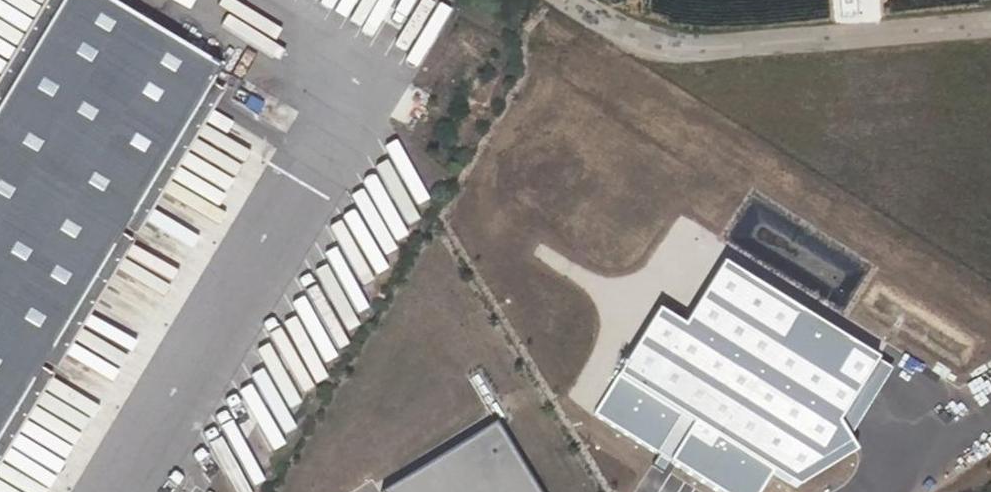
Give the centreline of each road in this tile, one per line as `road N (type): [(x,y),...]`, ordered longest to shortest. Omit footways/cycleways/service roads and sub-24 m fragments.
road 1 (unclassified): [(990,25),(724,49),(661,46),(570,0)]

